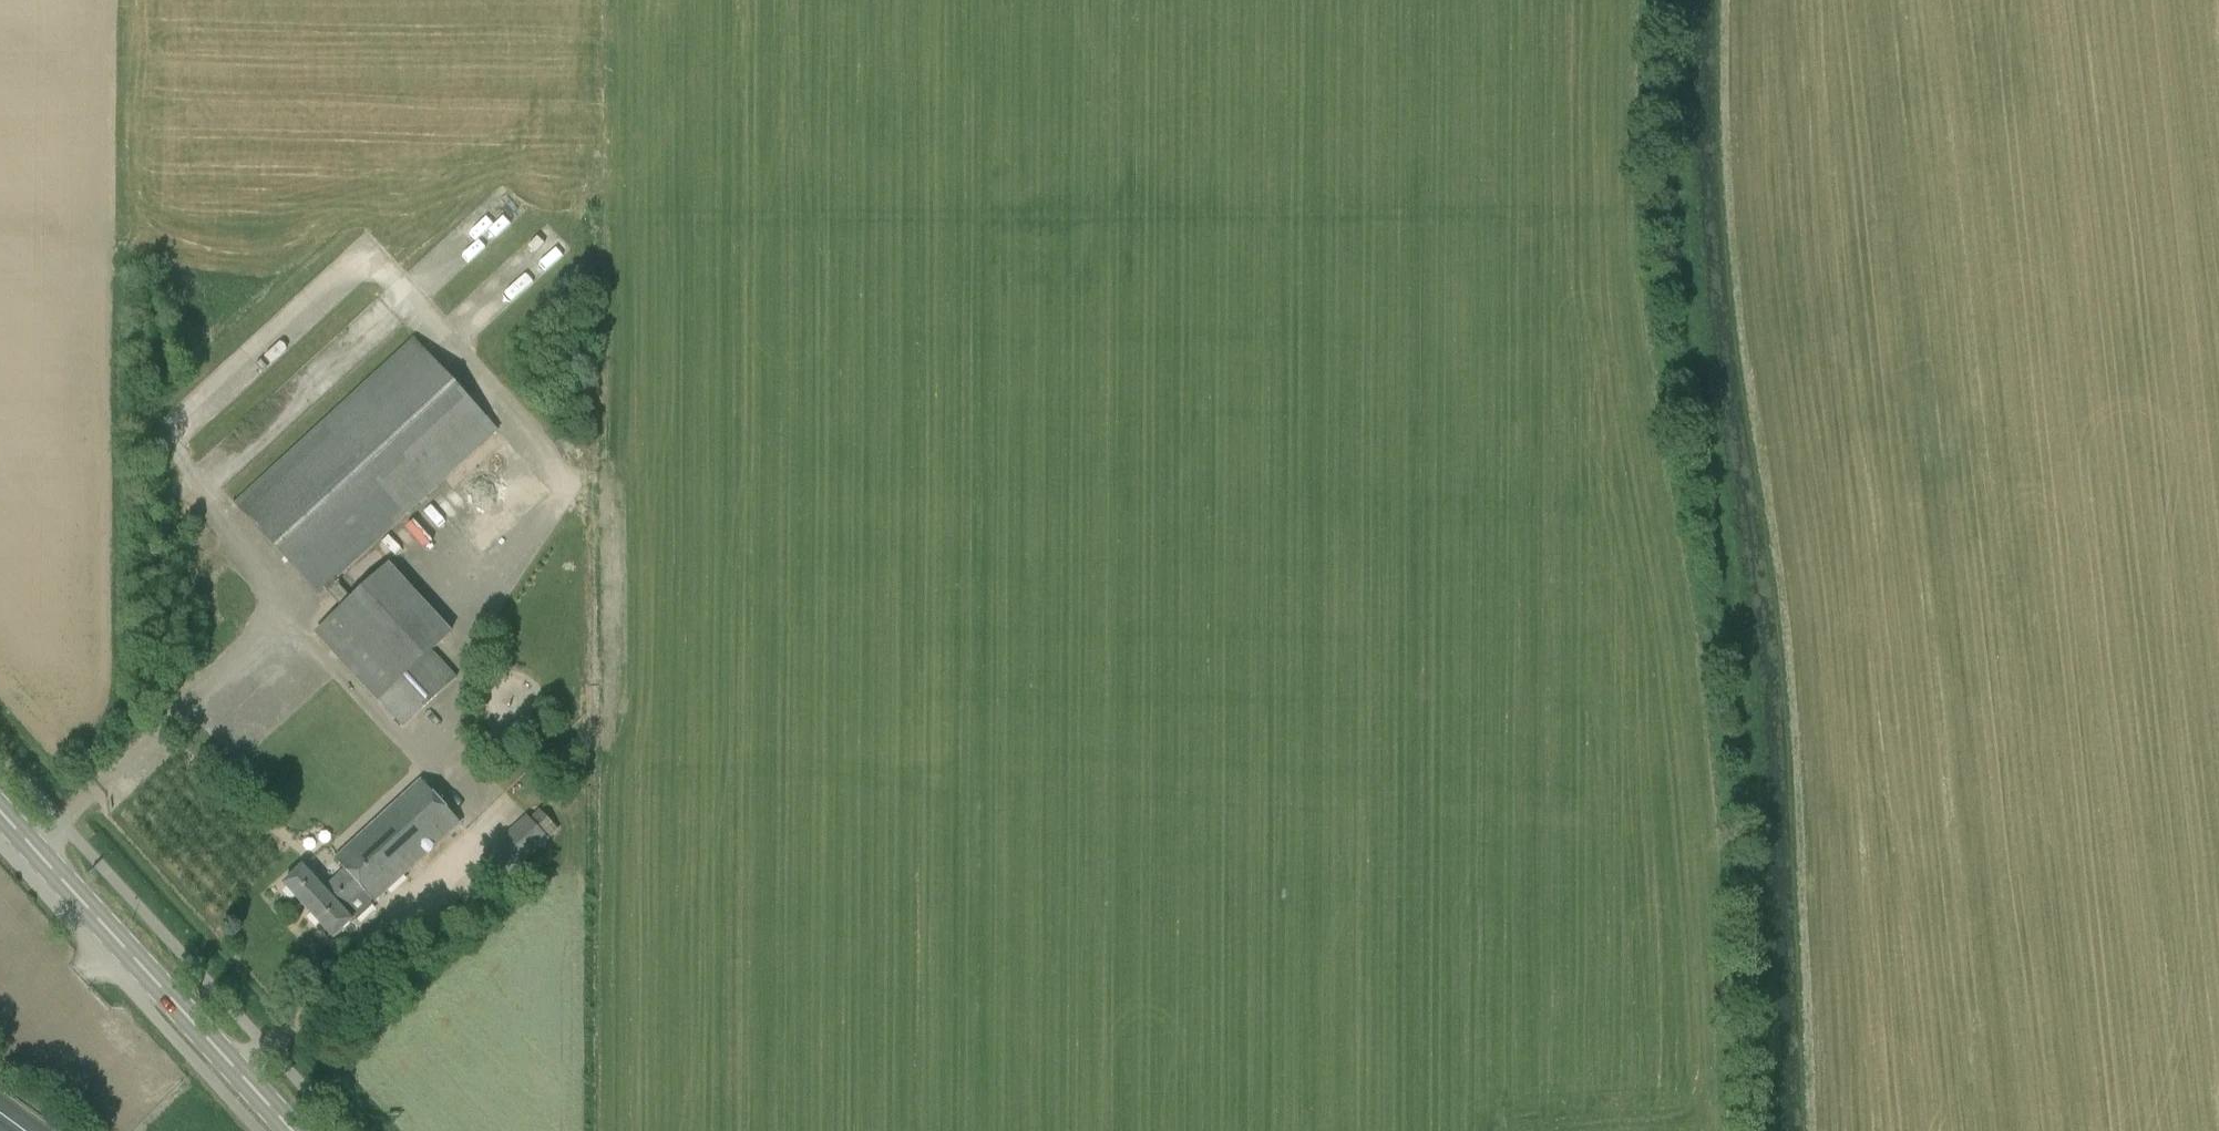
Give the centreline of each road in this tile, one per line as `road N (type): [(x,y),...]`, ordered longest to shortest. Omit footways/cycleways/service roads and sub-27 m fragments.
road 1 (primary): [(291,1130),(33,851)]
road 2 (residential): [(290,621),(33,851)]

